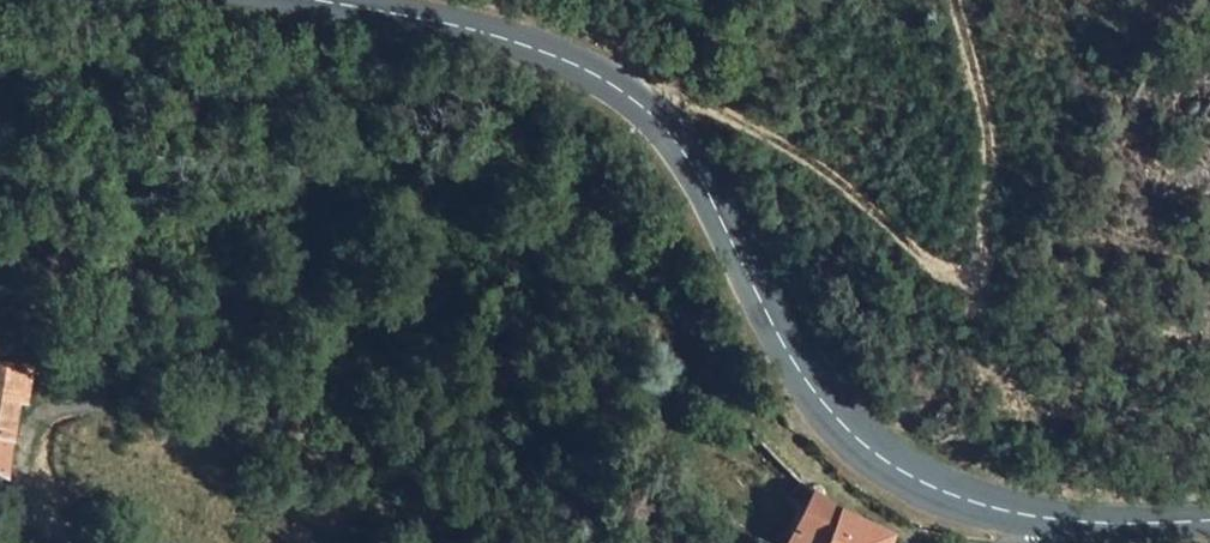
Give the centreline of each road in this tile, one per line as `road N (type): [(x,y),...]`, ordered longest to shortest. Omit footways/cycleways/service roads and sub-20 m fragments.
road 1 (secondary): [(1209,521),(1049,521),(934,487),(875,453),(823,402),(775,335),(668,128),(599,75),(510,38),(311,0)]
road 2 (track): [(545,542),(333,407),(77,405),(39,418),(22,446),(18,480),(26,514)]

